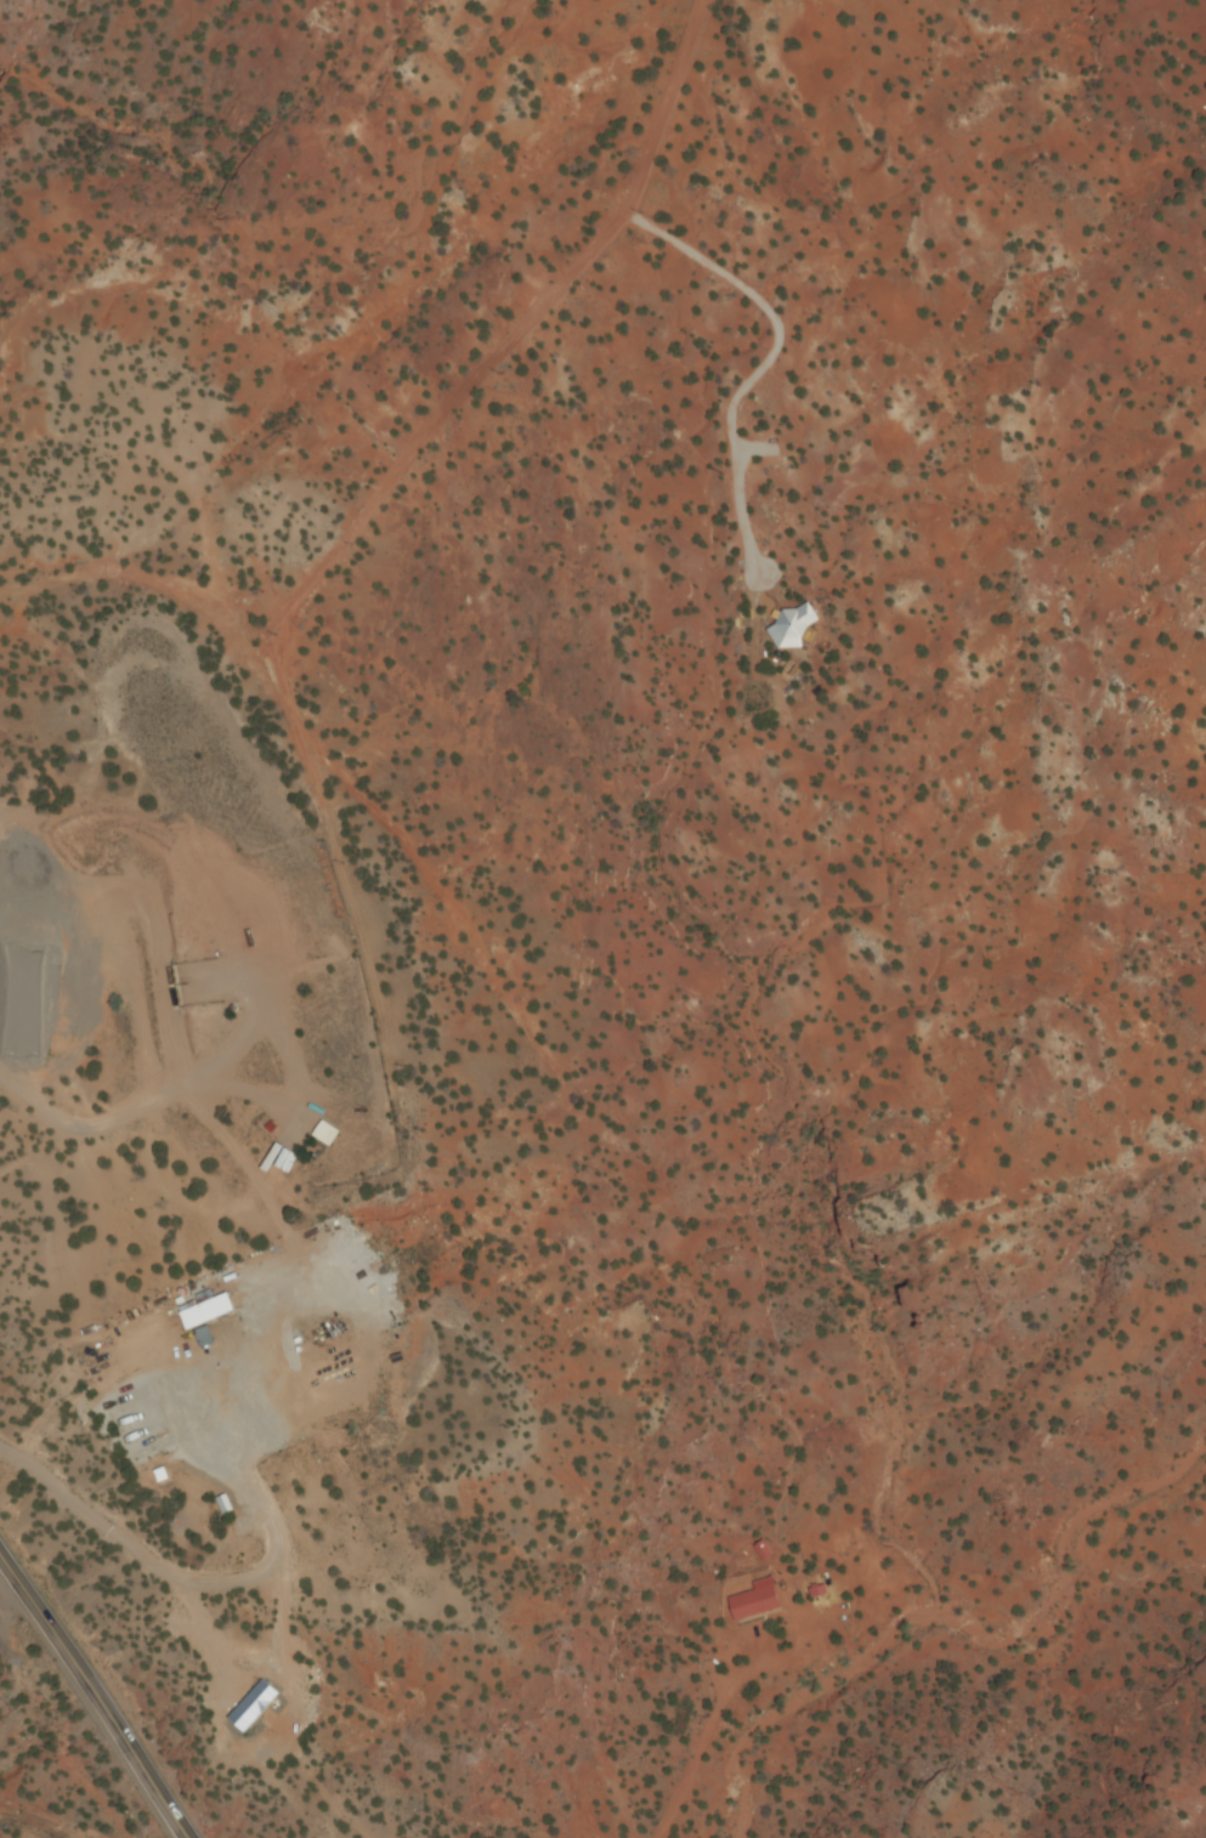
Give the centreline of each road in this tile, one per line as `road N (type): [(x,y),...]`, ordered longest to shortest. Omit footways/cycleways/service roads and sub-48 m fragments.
road 1 (residential): [(701,0),(668,107),(611,231),(523,311),(362,493),(281,607),(267,660),(361,924)]
road 2 (primary): [(186,1837),(0,1558)]

